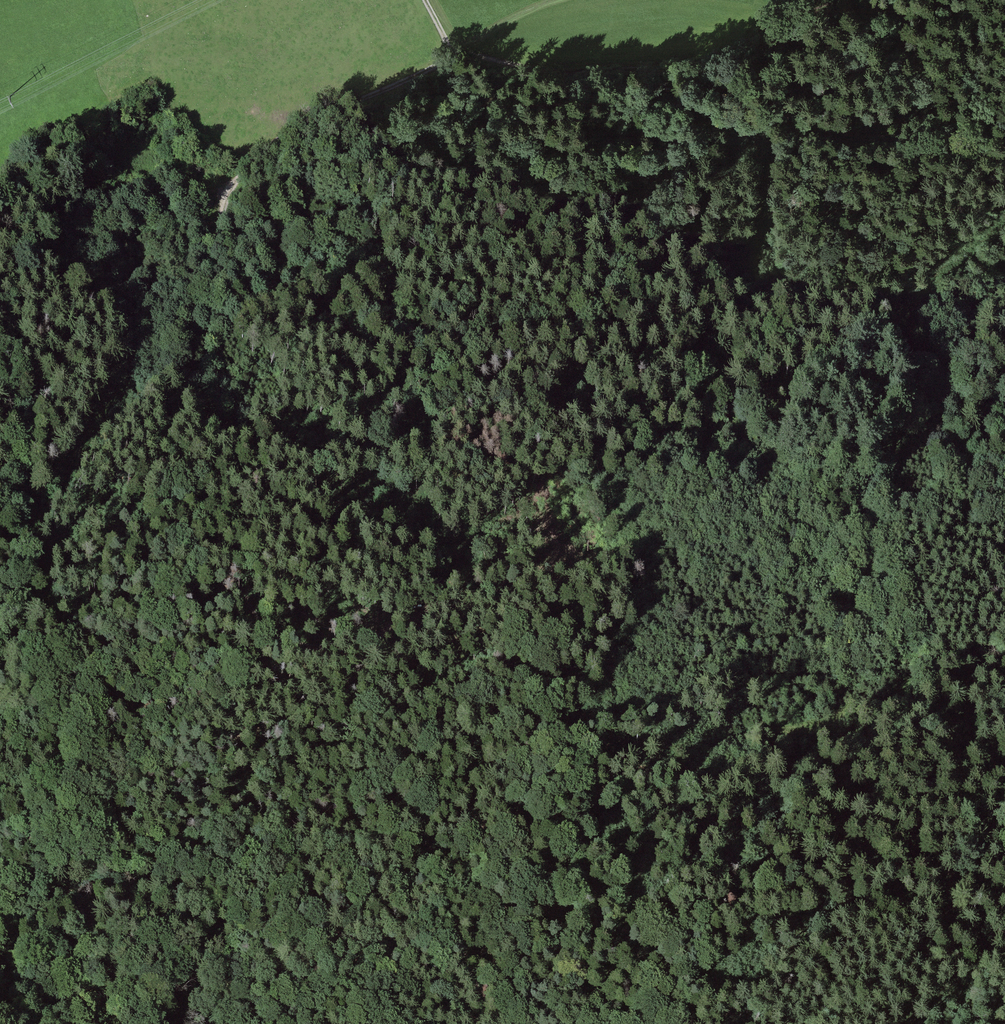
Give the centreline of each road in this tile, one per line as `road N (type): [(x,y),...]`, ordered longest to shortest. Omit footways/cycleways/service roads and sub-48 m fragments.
road 1 (track): [(502,1023),(487,1014),(434,879),(421,821),(430,732),(409,658),(388,639),(312,649),(270,636),(217,538),(218,443),(209,394),(220,249),(238,182),(264,153),(323,114),(453,53)]
road 2 (track): [(220,249),(81,447),(41,538),(46,589),(107,715),(110,809),(128,836),(157,851),(180,897),(200,1023)]
road 3 (track): [(1004,153),(733,114),(453,53)]
road 4 (track): [(928,632),(915,593),(863,545),(867,499),(908,409),(888,330),(912,306),(931,300),(1004,307)]
road 5 (track): [(928,632),(918,715),(890,780)]
road 6 (track): [(1004,727),(928,632)]

